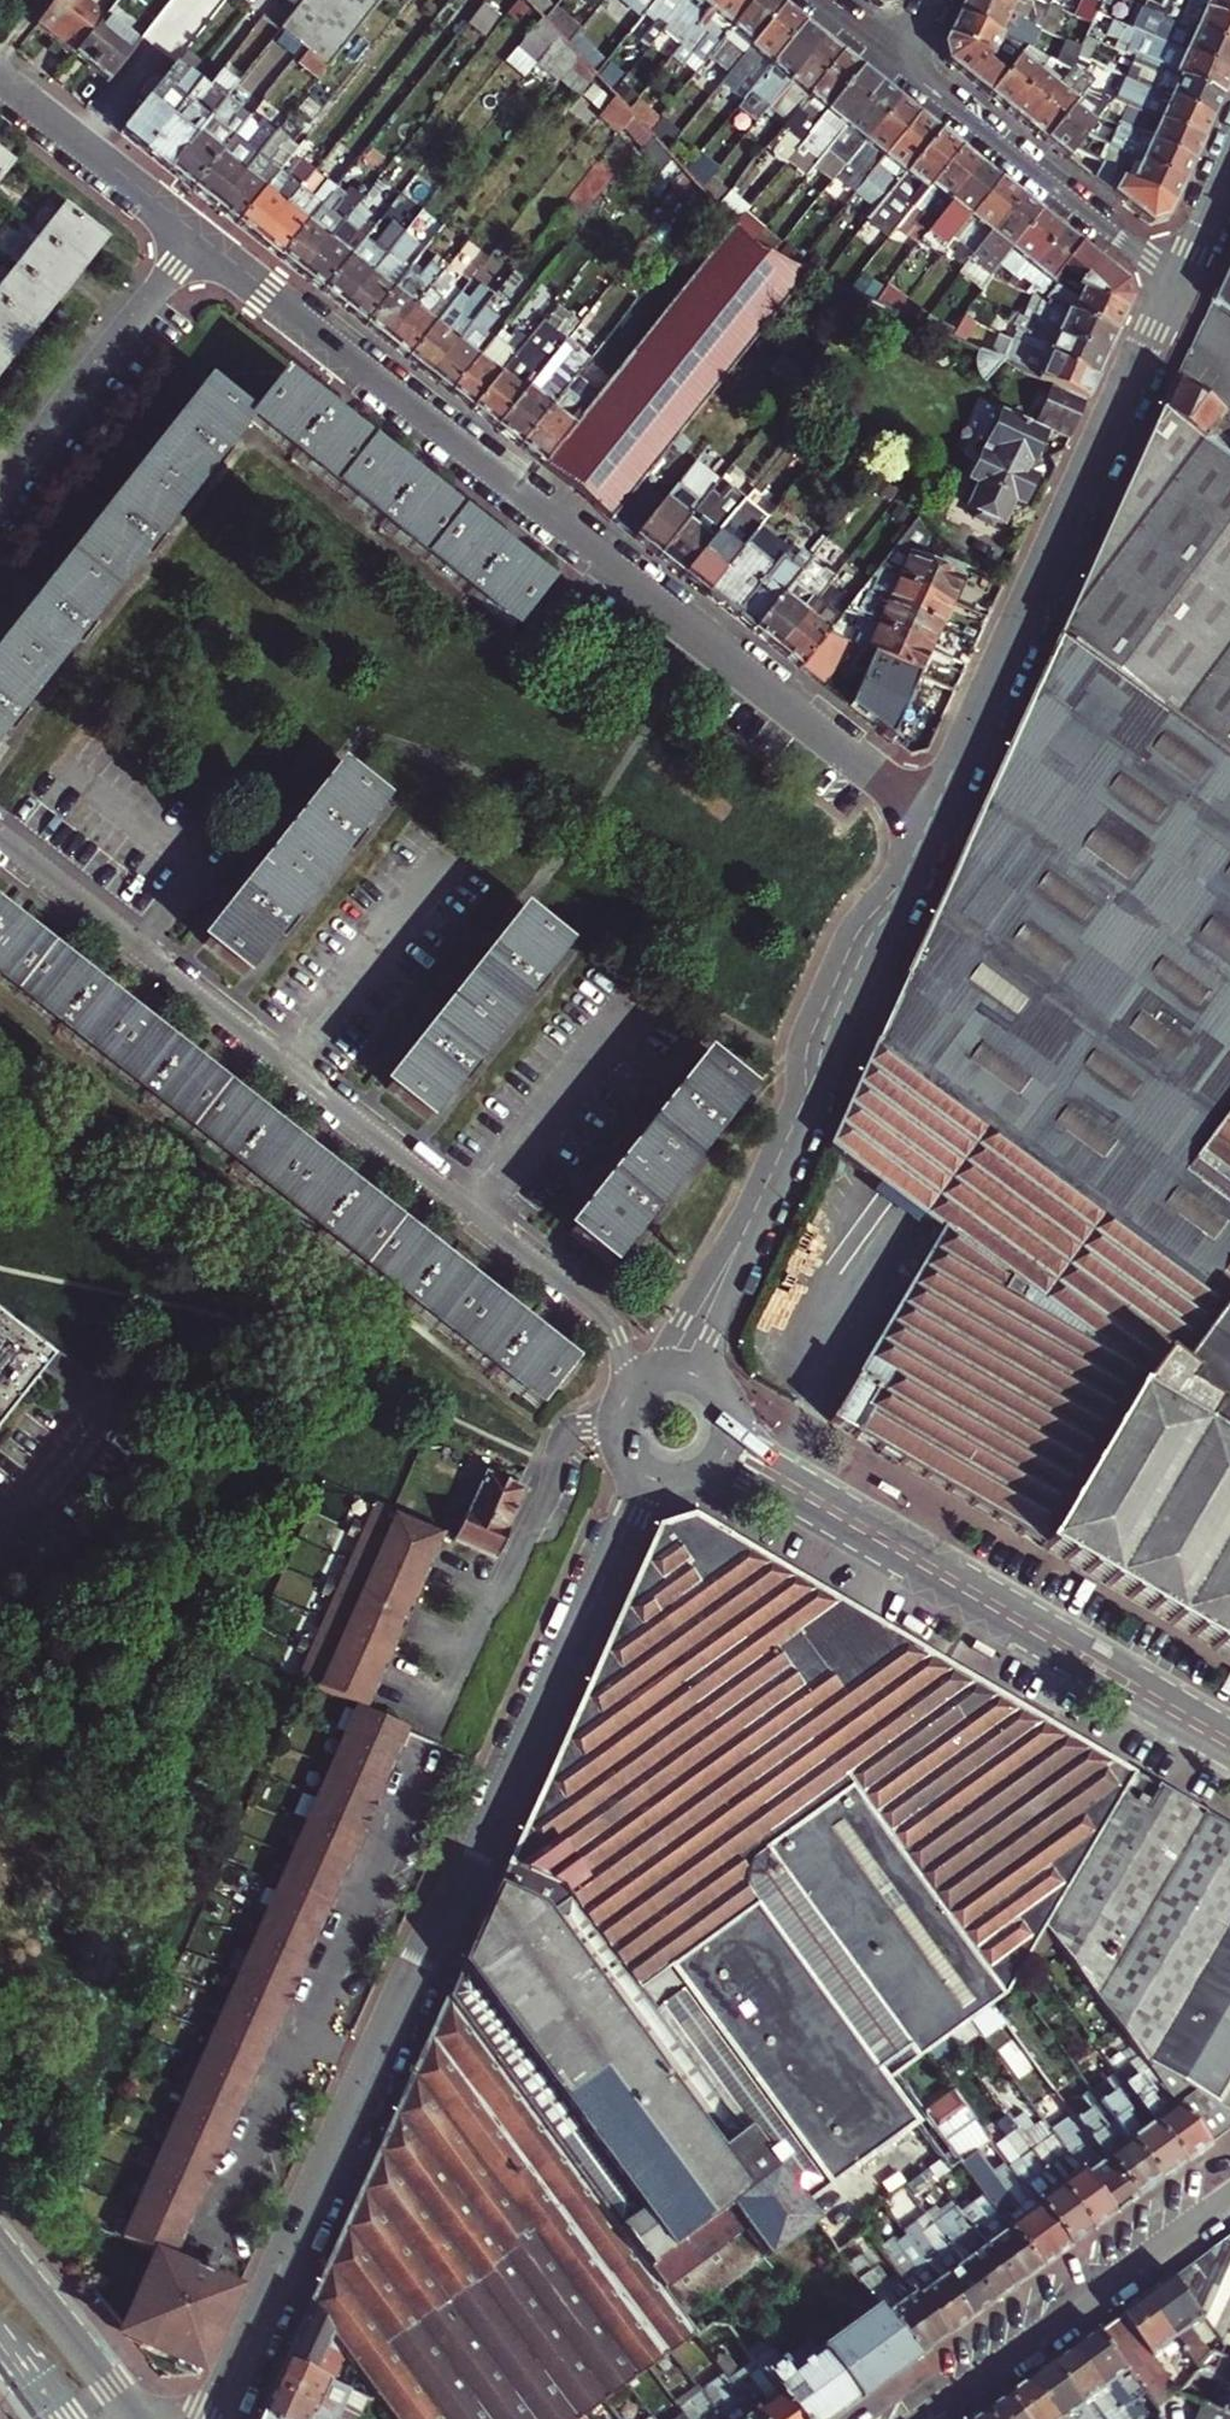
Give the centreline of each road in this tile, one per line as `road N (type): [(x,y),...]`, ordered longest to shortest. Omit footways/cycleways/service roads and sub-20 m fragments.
road 1 (residential): [(648,1472),(495,1819),(400,2002),(210,2418)]
road 2 (residential): [(934,818),(197,238)]
road 3 (residential): [(0,841),(583,1294),(617,1336),(629,1399)]
road 4 (residential): [(934,818),(904,882),(857,948),(827,1017),(803,1104),(676,1372)]
road 5 (residential): [(1180,283),(934,818)]
road 6 (residential): [(727,1446),(1229,1743)]
road 7 (residential): [(1229,2192),(912,2418)]
road 8 (residential): [(904,72),(1180,283)]
road 9 (residential): [(0,488),(197,238)]
road 10 (primary): [(138,2418),(0,2244)]
road 11 (residential): [(80,143),(196,0)]
road 12 (residential): [(197,238),(80,143)]
road 13 (residential): [(1229,172),(1180,283)]

